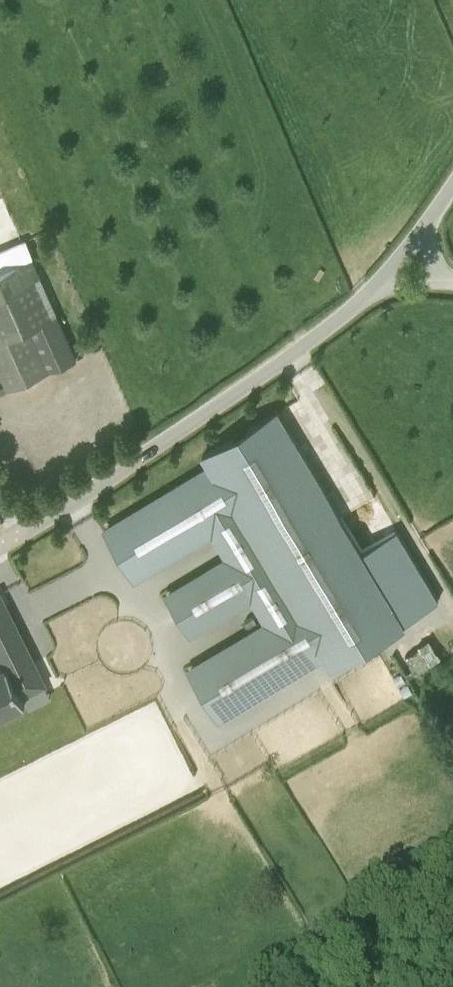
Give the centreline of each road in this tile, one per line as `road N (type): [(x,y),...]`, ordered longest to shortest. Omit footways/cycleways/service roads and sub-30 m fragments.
road 1 (unclassified): [(0,543),(223,402),(355,306),(452,185)]

